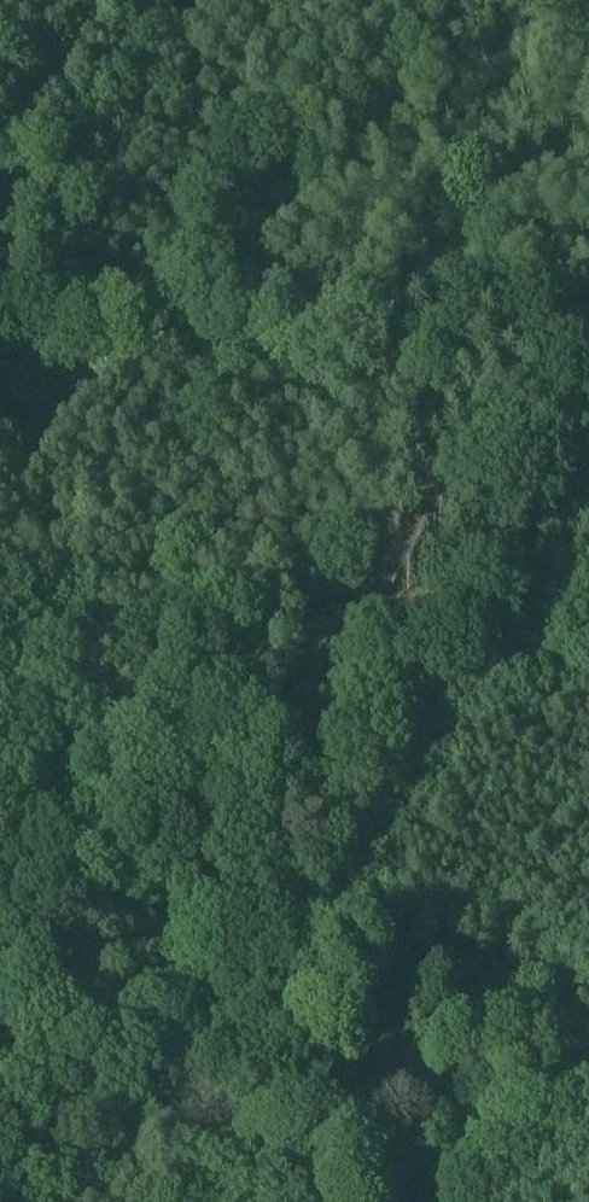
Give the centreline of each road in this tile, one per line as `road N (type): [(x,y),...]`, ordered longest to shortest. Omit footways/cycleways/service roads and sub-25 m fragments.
road 1 (track): [(0,902),(437,974),(588,1010)]

